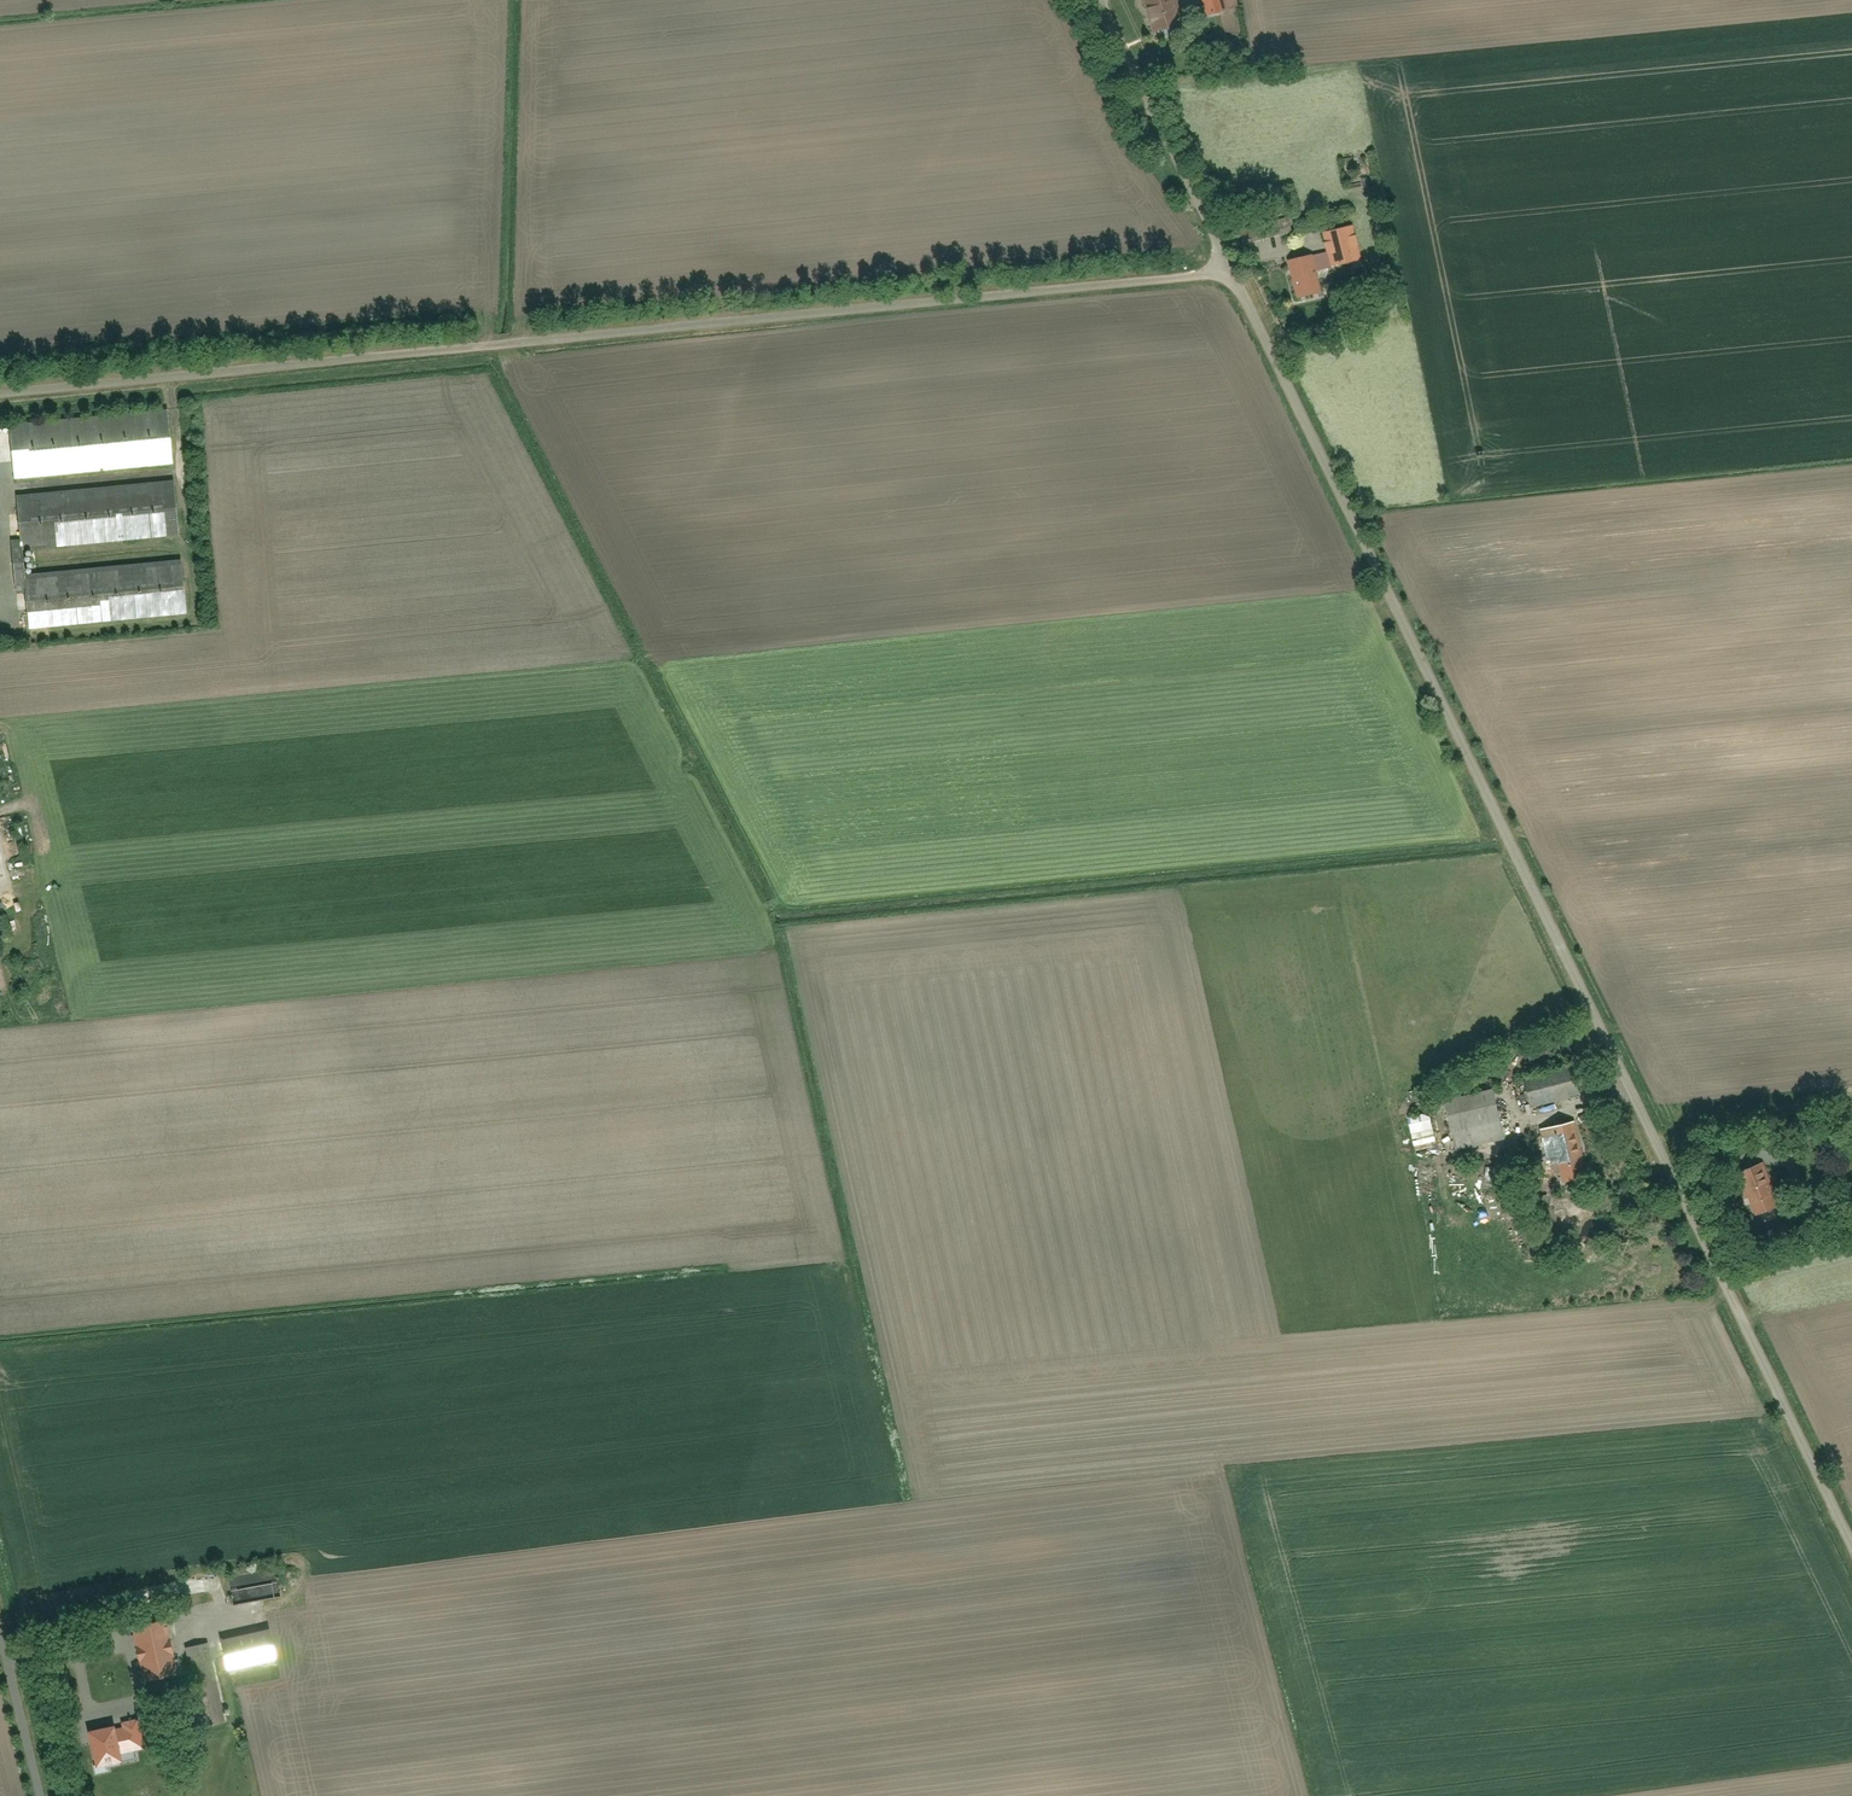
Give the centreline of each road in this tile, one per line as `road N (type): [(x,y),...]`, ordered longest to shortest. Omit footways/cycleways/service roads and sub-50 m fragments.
road 1 (unclassified): [(1851,1546),(1739,1289),(1230,266)]
road 2 (unclassified): [(0,396),(543,345),(1230,266)]
road 3 (unclassified): [(1230,266),(1098,0)]
road 4 (unclassified): [(0,1637),(41,1795)]

